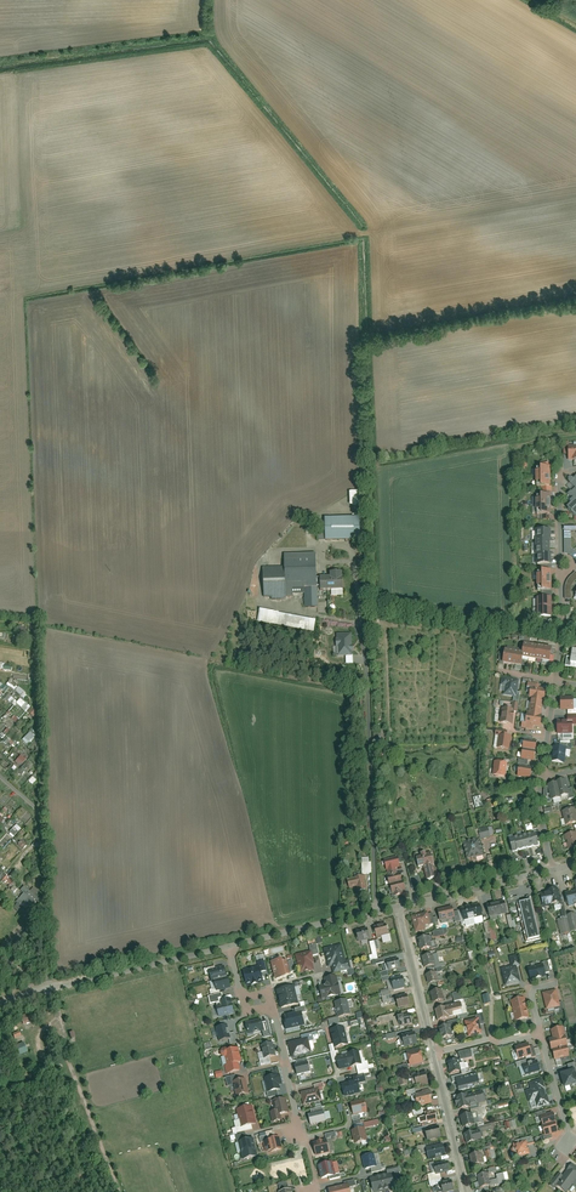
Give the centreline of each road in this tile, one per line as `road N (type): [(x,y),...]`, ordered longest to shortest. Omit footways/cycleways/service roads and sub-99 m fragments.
road 1 (residential): [(231,947),(0,1000)]
road 2 (residential): [(555,680),(560,479),(575,468)]
road 3 (residential): [(397,905),(231,947)]
road 4 (residential): [(553,867),(397,905)]
road 5 (residential): [(397,905),(434,1054)]
road 6 (residential): [(434,1054),(465,1191)]
road 7 (residential): [(273,1007),(305,1137)]

